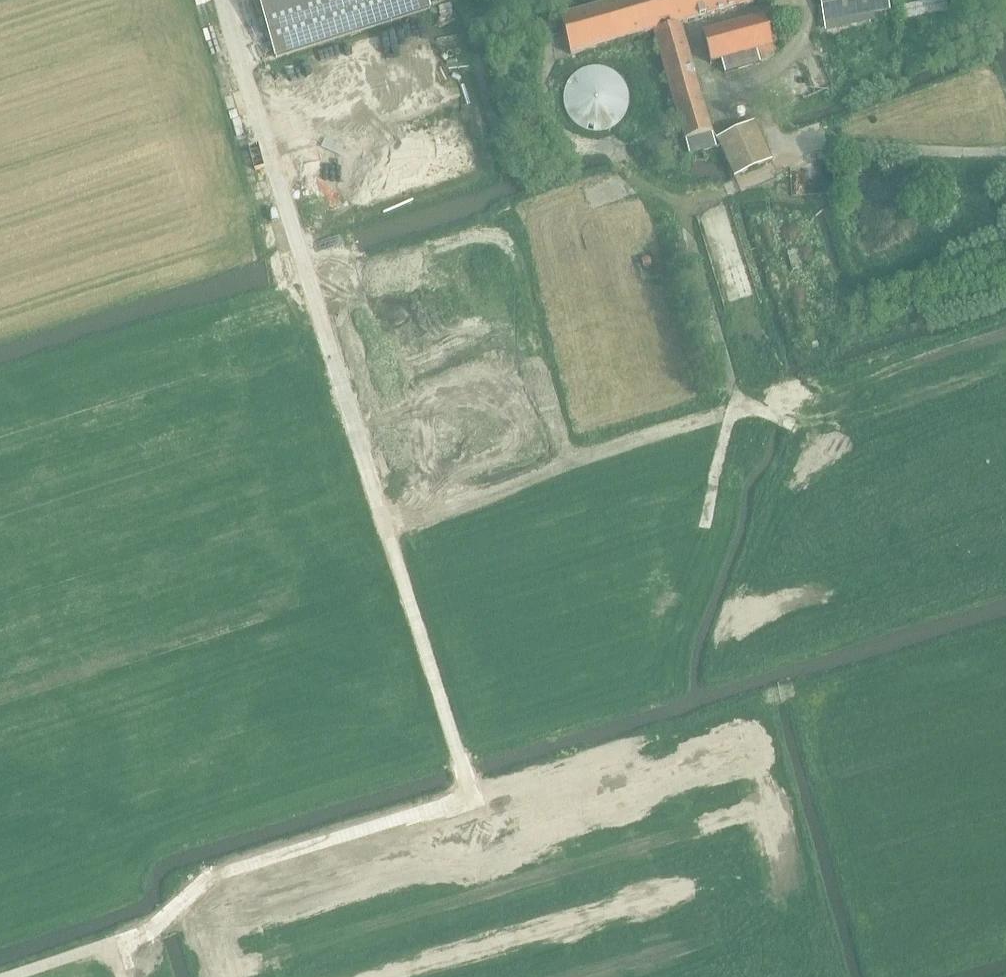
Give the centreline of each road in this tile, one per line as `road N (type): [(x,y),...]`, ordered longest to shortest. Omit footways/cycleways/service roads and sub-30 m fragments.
road 1 (track): [(1005,151),(835,147),(795,158),(746,103)]
road 2 (track): [(122,976),(113,950),(13,976)]

